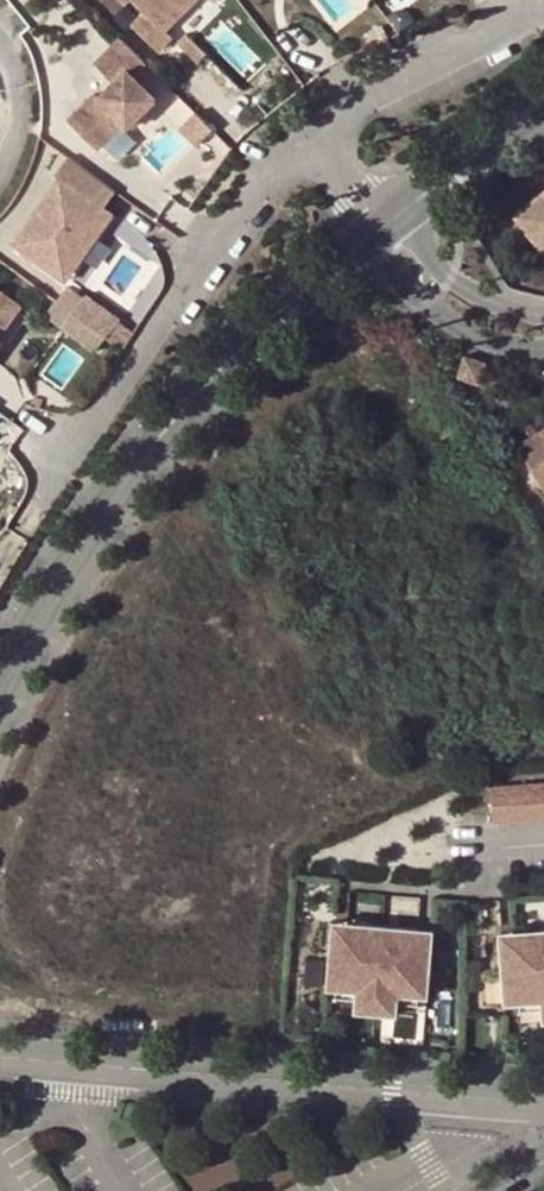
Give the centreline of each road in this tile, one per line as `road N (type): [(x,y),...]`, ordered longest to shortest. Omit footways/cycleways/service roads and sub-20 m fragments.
road 1 (unclassified): [(0,701),(107,516),(215,373),(382,230)]
road 2 (residential): [(543,1099),(0,1055)]
road 3 (residential): [(310,142),(226,226),(21,534)]
road 4 (residential): [(310,142),(401,81),(543,14)]
road 5 (residential): [(382,230),(406,282),(450,324),(505,347),(543,350)]
road 6 (unclassified): [(382,230),(543,103)]
road 7 (residential): [(543,319),(493,304),(382,230)]
road 8 (residential): [(0,49),(20,87),(19,139),(0,171)]

